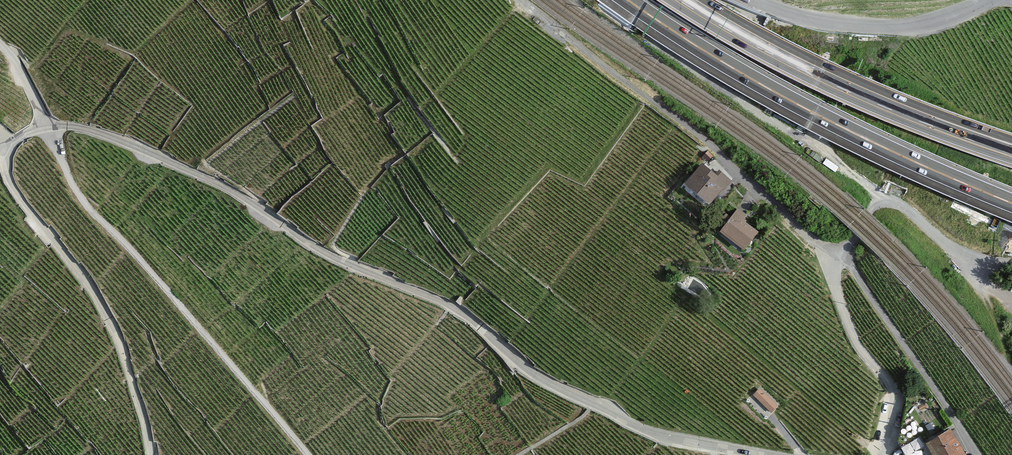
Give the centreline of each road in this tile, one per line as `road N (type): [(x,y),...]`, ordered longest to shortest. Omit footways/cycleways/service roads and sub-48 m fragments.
road 1 (track): [(152,454),(118,337),(13,187),(2,150),(36,129),(87,127),(226,185),(312,247),(454,309),(525,368),(636,427),(764,454)]
road 2 (track): [(975,454),(851,268),(710,144),(521,0)]
road 3 (track): [(0,43),(18,64),(76,191),(308,454)]
road 4 (motorway): [(628,0),(765,87),(1011,204)]
road 5 (unclassified): [(884,454),(895,405),(887,381),(857,345),(831,278),(834,258),(886,201),(950,246),(1011,263)]
road 6 (motorway): [(1011,152),(861,95),(684,0)]
road 7 (tertiary): [(760,0),(791,15),(902,30),(985,0)]

